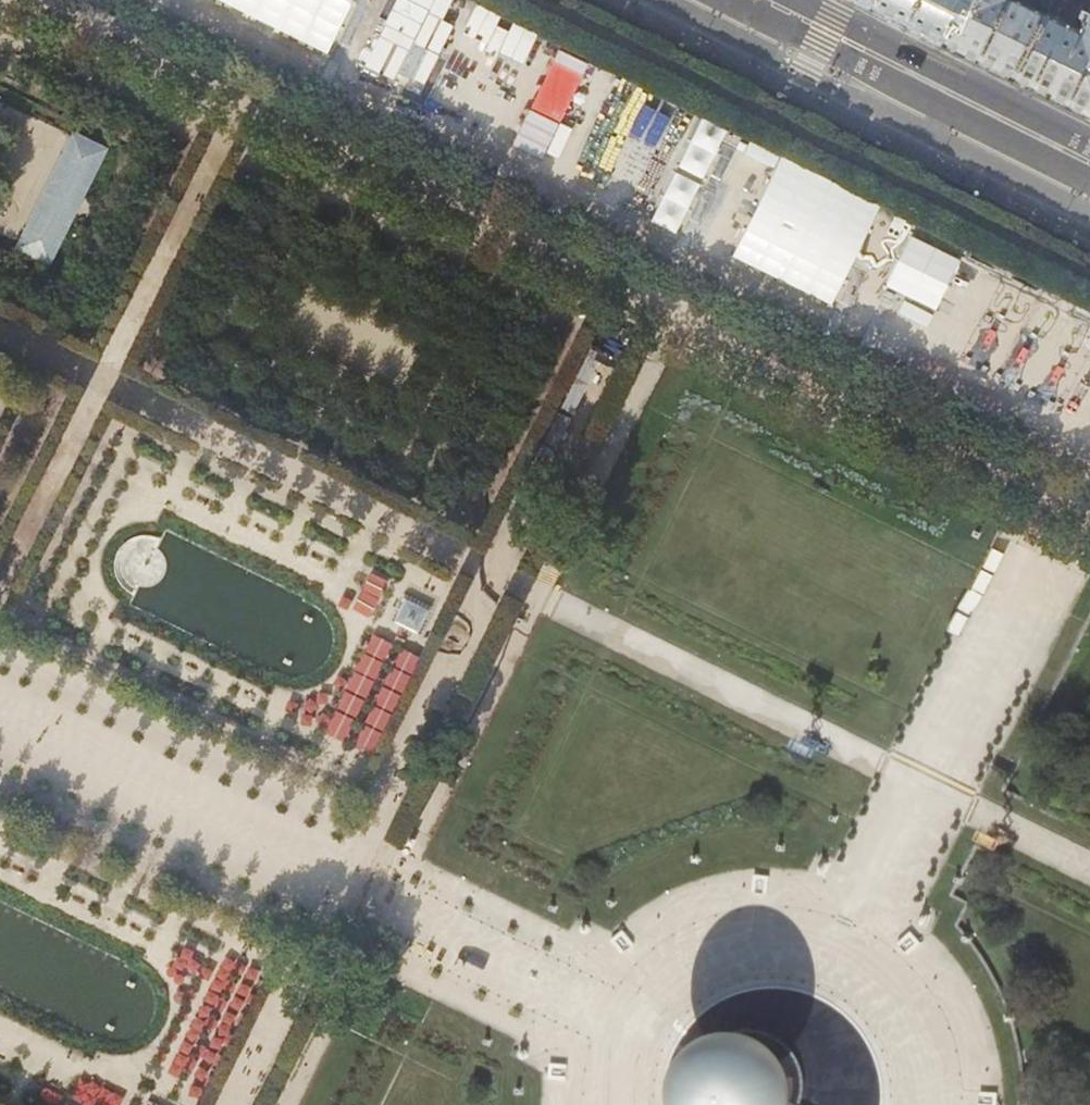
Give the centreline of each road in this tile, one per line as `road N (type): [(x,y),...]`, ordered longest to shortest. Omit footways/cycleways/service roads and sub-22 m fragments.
road 1 (residential): [(1089,145),(802,0)]

